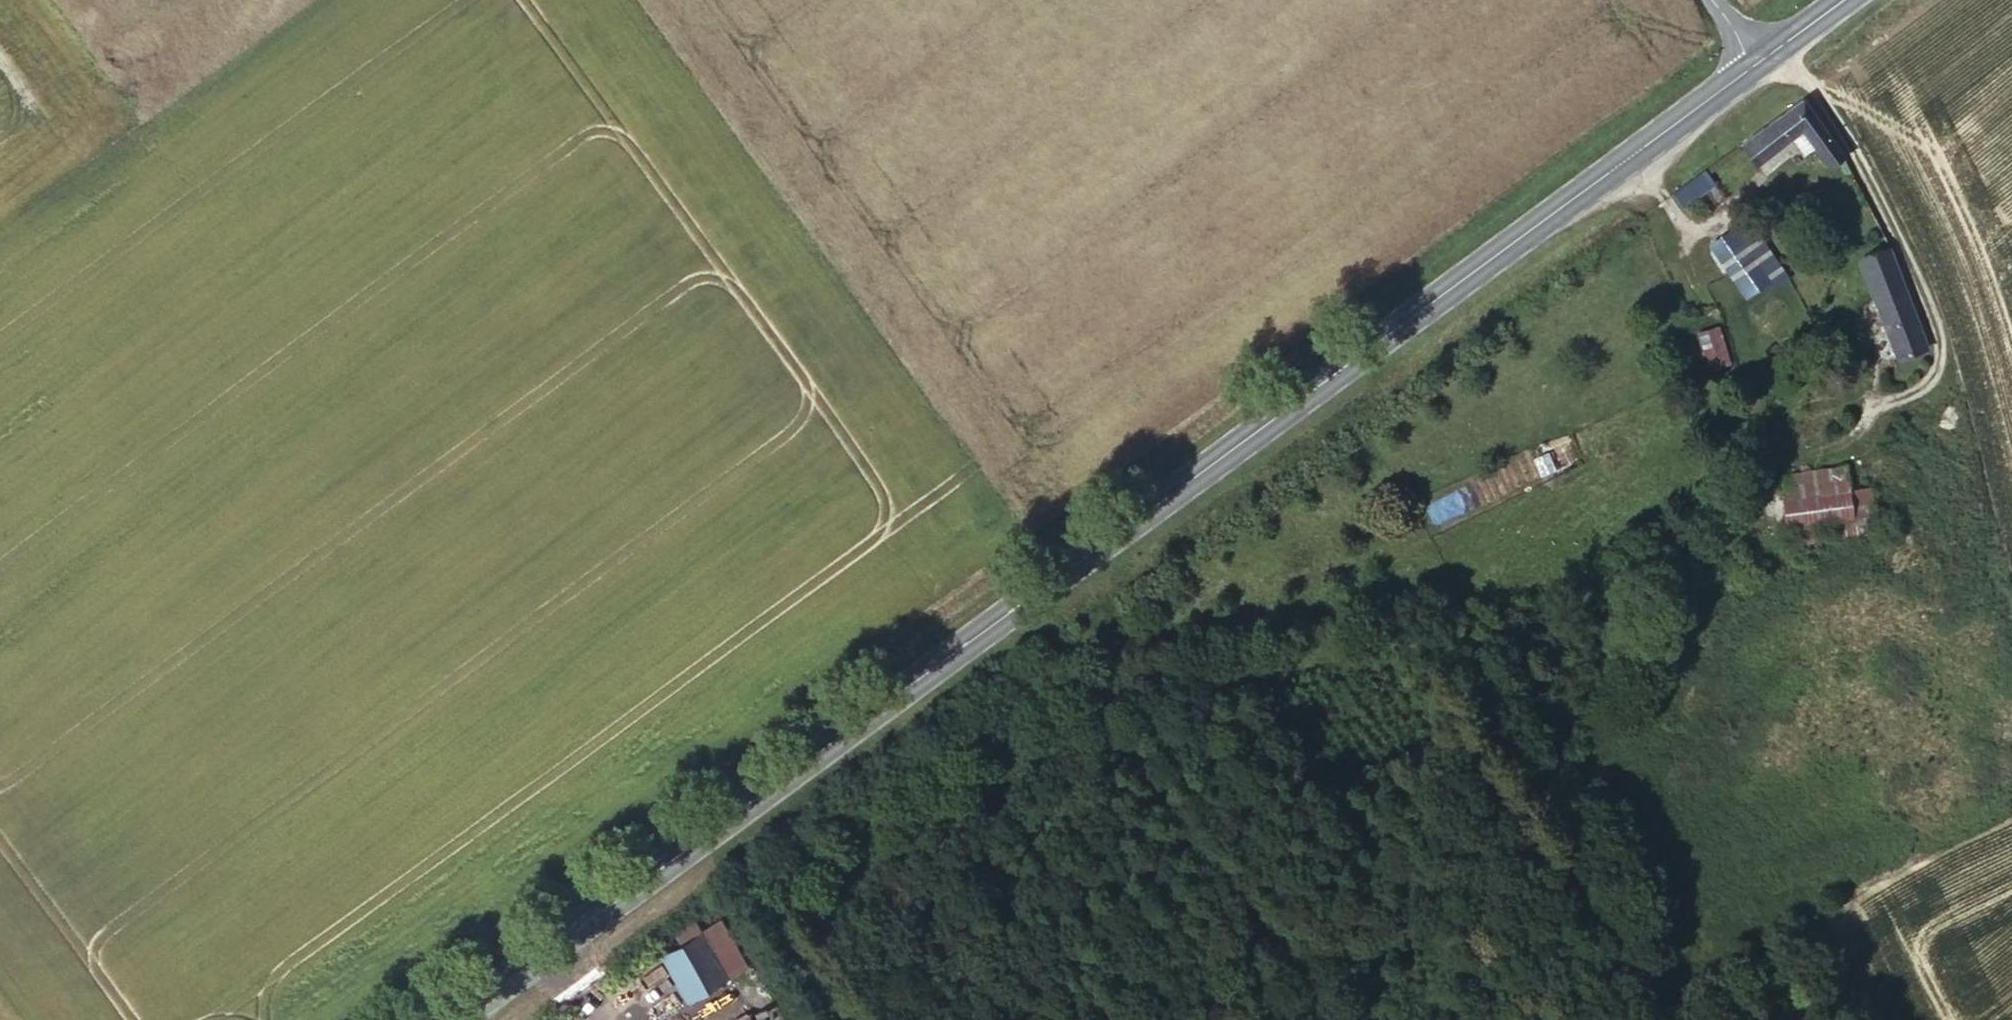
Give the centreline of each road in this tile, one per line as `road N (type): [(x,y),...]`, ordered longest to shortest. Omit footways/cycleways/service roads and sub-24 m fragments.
road 1 (secondary): [(1759,64),(449,1019)]

